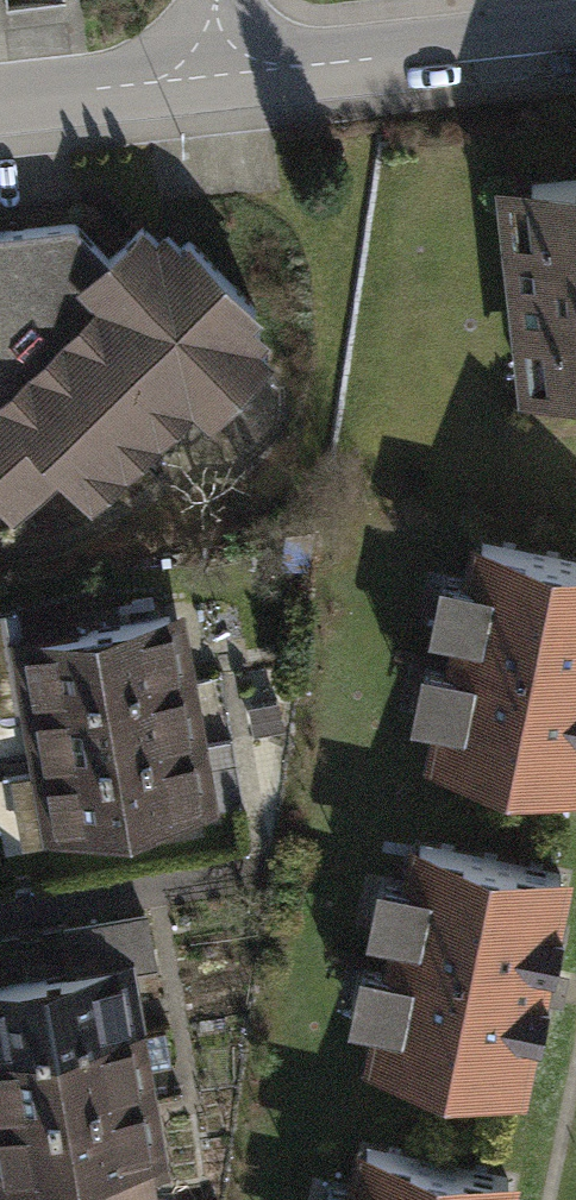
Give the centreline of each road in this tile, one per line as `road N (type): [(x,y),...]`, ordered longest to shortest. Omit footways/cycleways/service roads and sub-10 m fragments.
road 1 (residential): [(575,30),(224,65)]
road 2 (residential): [(224,65),(0,93)]

